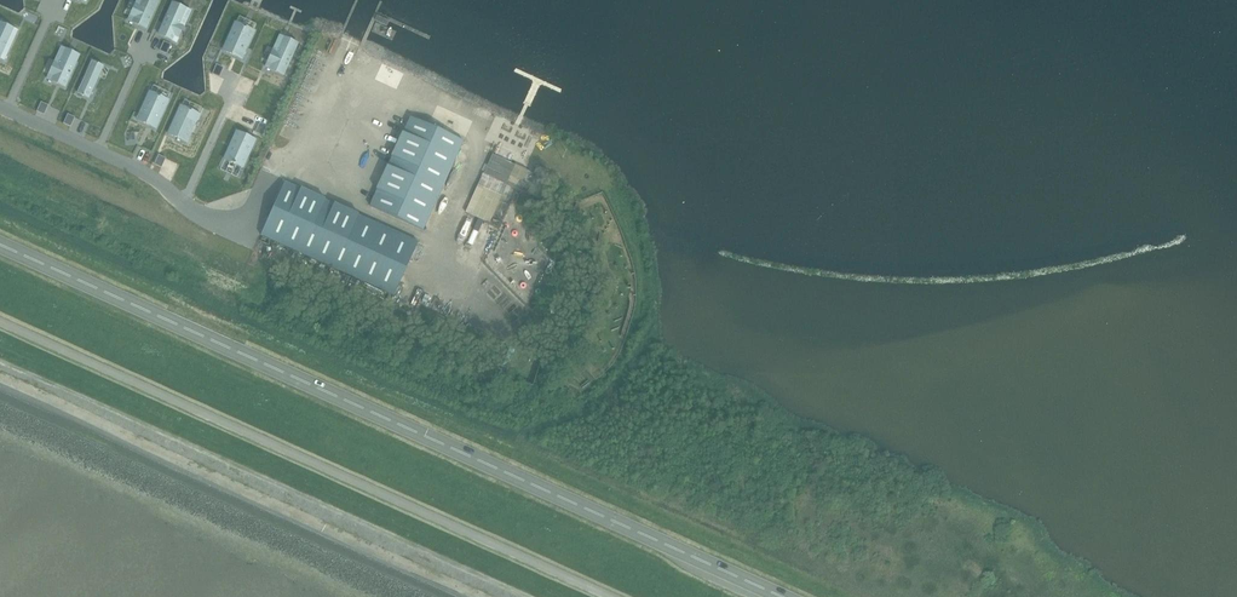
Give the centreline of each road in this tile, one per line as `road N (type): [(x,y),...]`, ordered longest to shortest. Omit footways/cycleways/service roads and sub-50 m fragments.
road 1 (trunk): [(782,596),(0,243)]
road 2 (unclassified): [(625,596),(0,314)]

